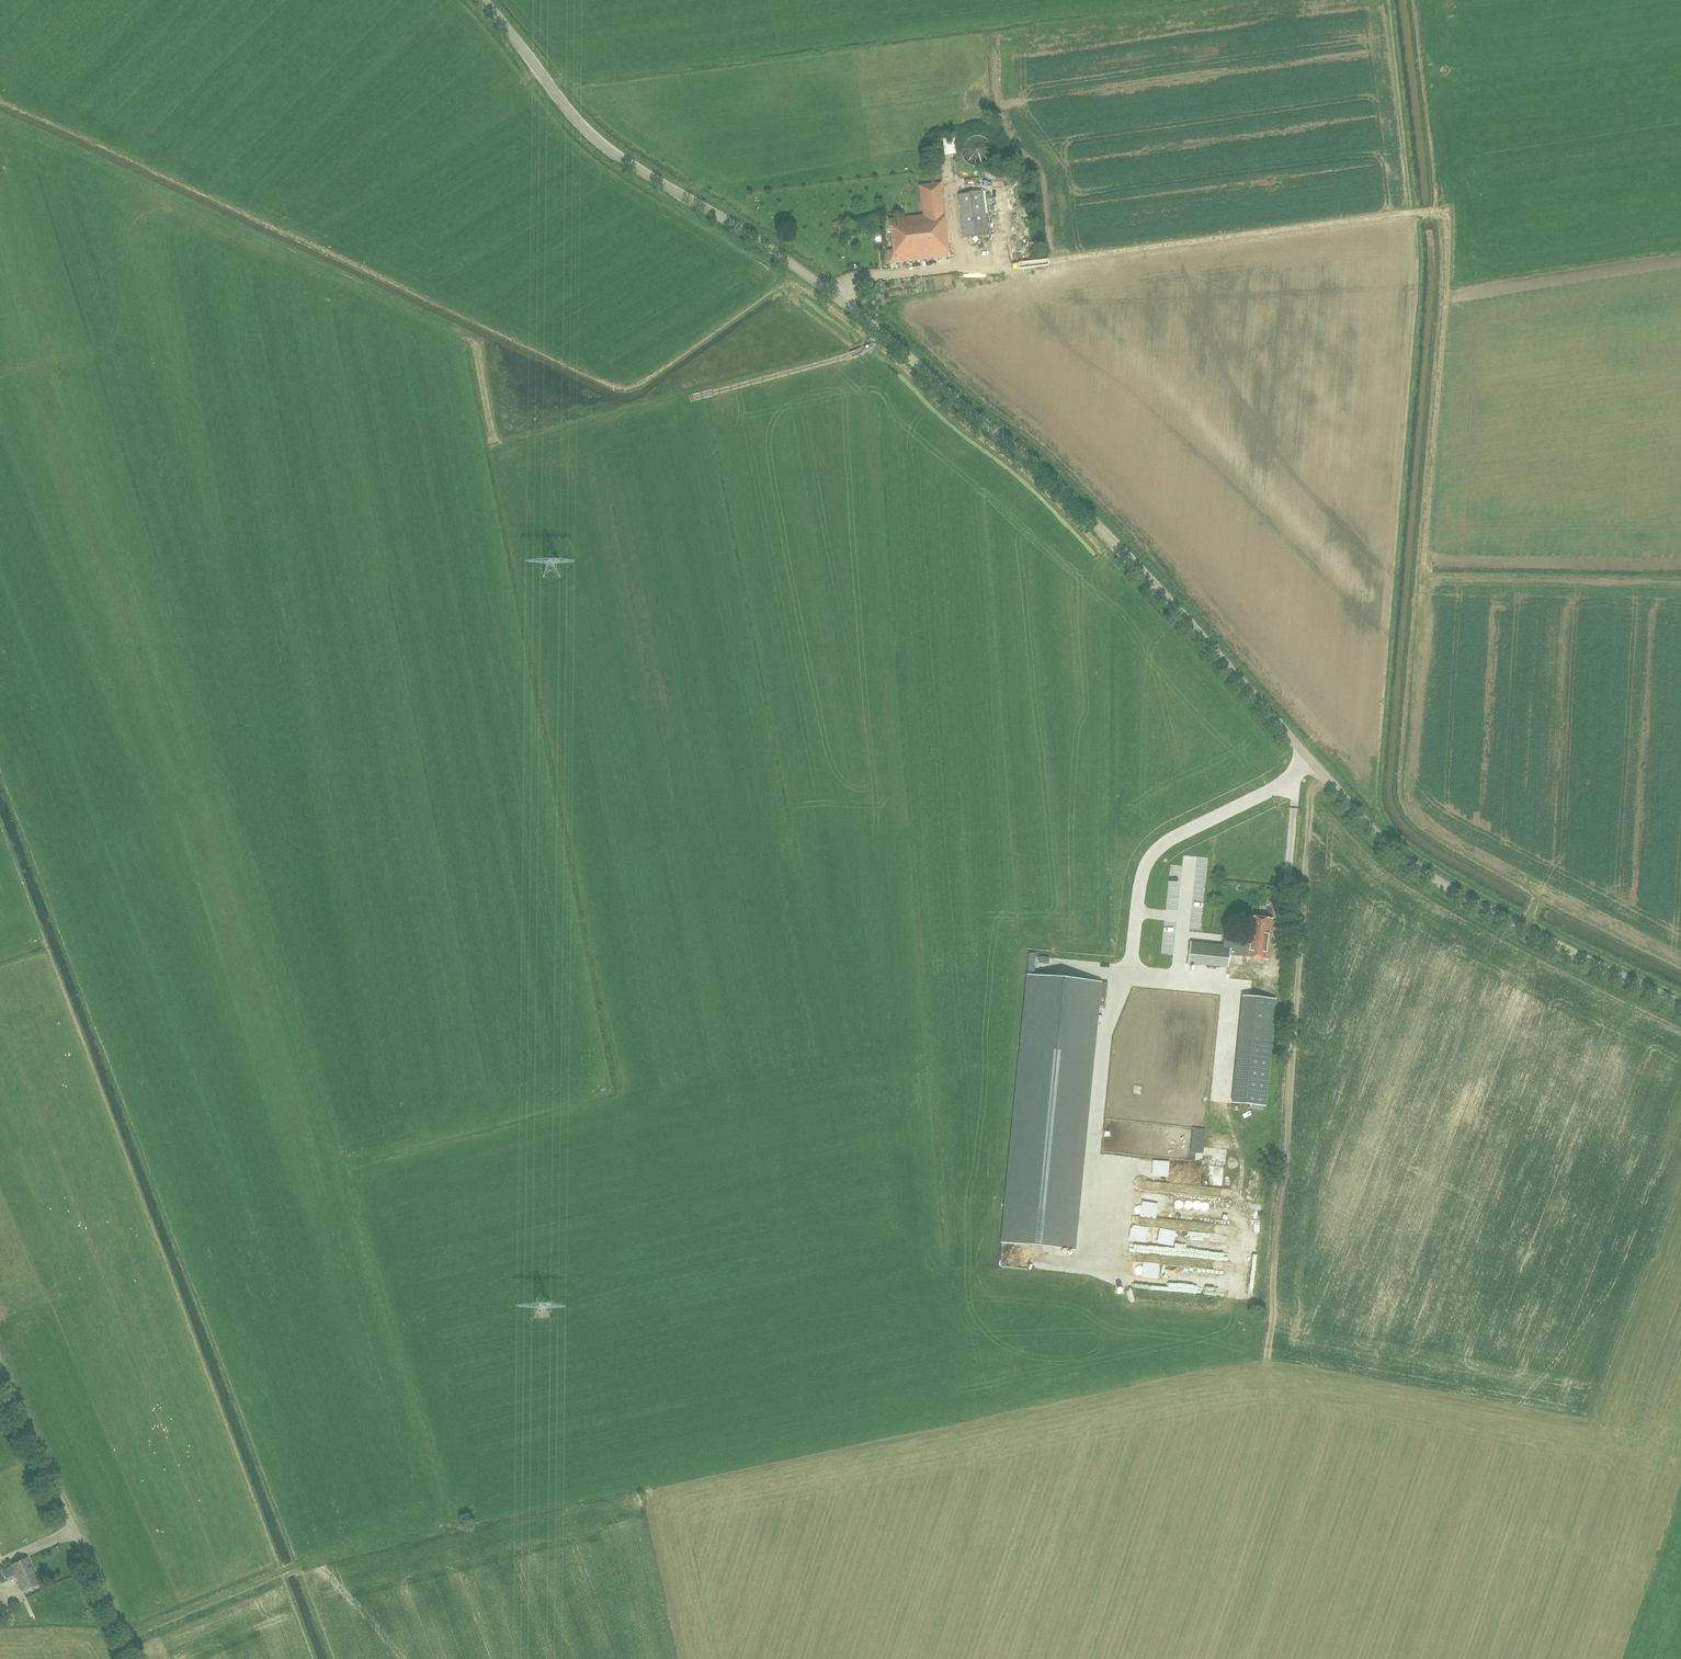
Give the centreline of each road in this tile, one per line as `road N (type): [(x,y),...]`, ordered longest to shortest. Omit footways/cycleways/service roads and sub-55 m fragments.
road 1 (unclassified): [(1680,1007),(1458,894),(1381,838),(1048,475),(789,261),(595,139),(482,0)]
road 2 (track): [(999,268),(1444,209),(1447,292),(1423,564)]
road 3 (unclassified): [(135,1658),(0,1370)]
road 4 (track): [(291,1568),(125,1638)]

